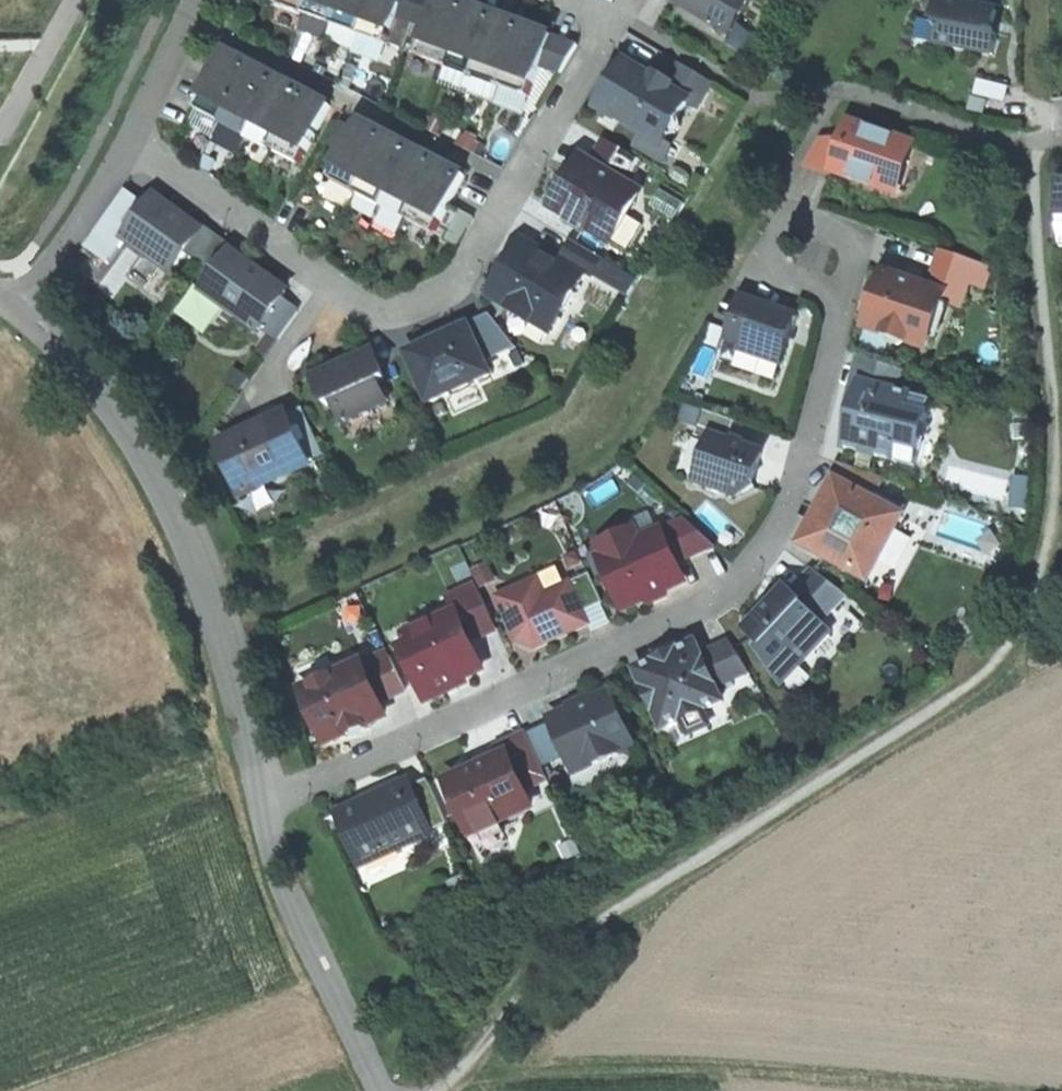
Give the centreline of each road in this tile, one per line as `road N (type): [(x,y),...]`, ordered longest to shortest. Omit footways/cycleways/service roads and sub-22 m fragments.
road 1 (track): [(437,1090),(567,955),(997,665),(1039,601),(1060,532),(1061,433),(1042,201),(1042,148),(1055,113)]
road 2 (residential): [(821,261),(852,311),(786,502),(754,558),(698,611),(261,798)]
road 3 (residential): [(125,130),(360,297),(422,301),(448,289),(474,258),(613,12)]
road 4 (residential): [(261,798),(200,562),(162,483),(91,379),(13,301)]
road 5 (residential): [(385,1090),(261,798)]
road 6 (residential): [(13,301),(125,130)]
road 7 (residential): [(125,130),(188,0)]

